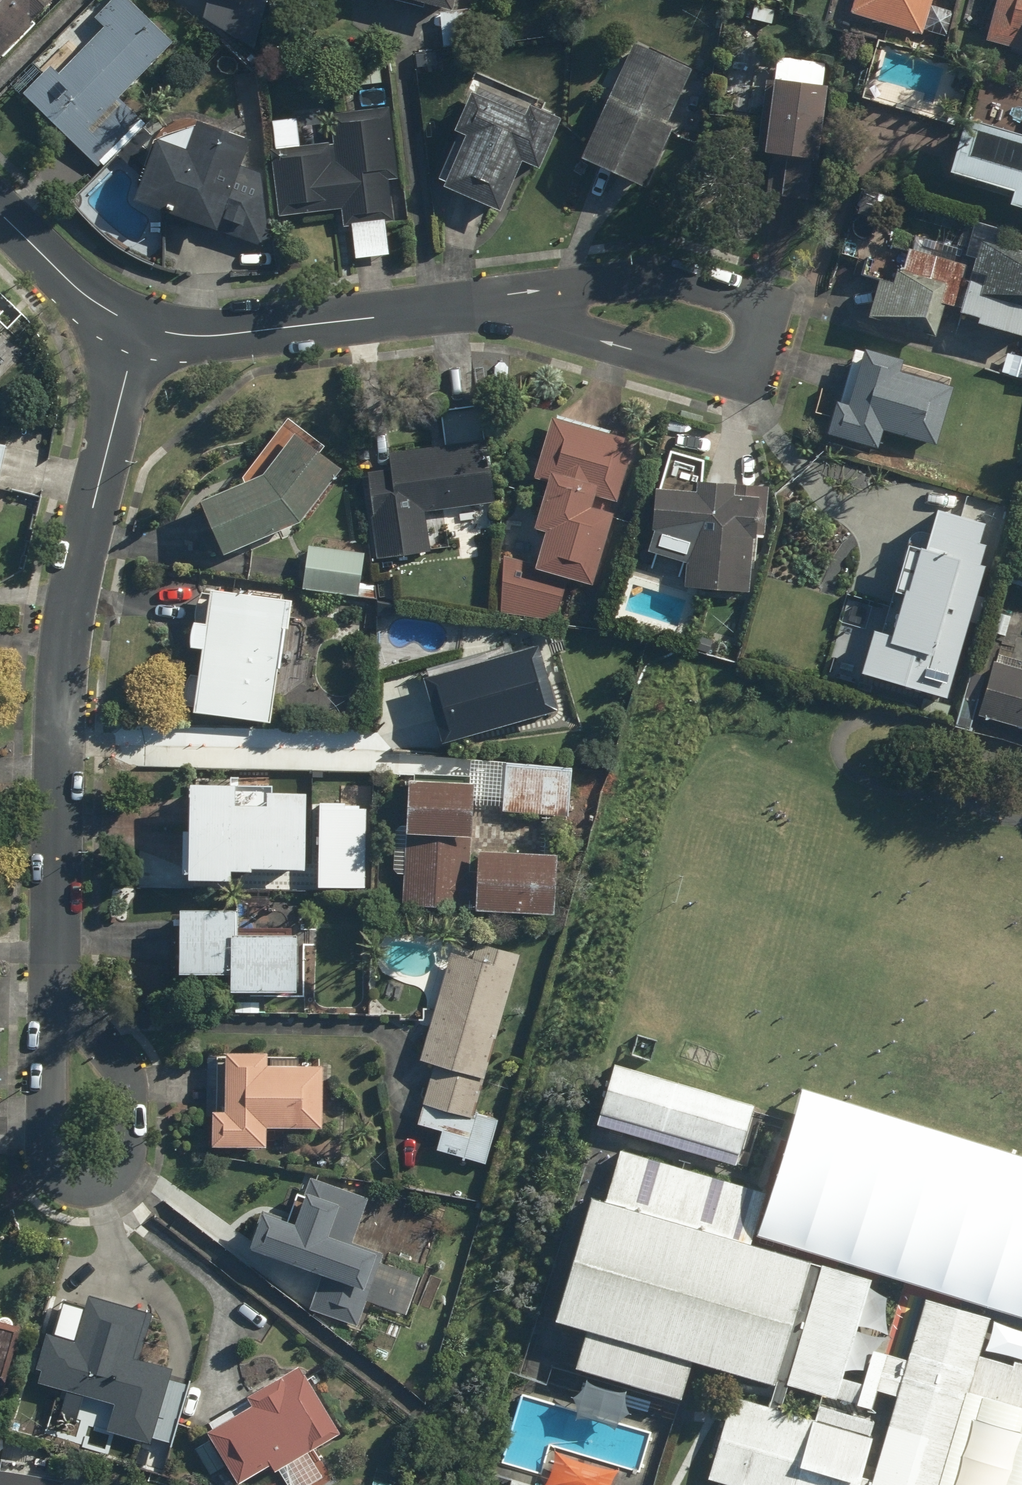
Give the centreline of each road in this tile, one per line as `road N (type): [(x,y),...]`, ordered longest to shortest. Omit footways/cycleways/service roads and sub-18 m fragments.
road 1 (residential): [(136,338),(67,619),(54,980)]
road 2 (residential): [(475,303),(661,277),(702,282),(768,307),(751,385),(600,343)]
road 3 (residential): [(54,980),(44,1160),(66,1187),(103,1191),(130,1168),(134,1109),(95,1037)]
road 4 (residential): [(136,338),(170,344),(475,303)]
road 5 (residential): [(0,217),(102,318),(136,338)]
road 6 (residential): [(600,343),(475,303)]

